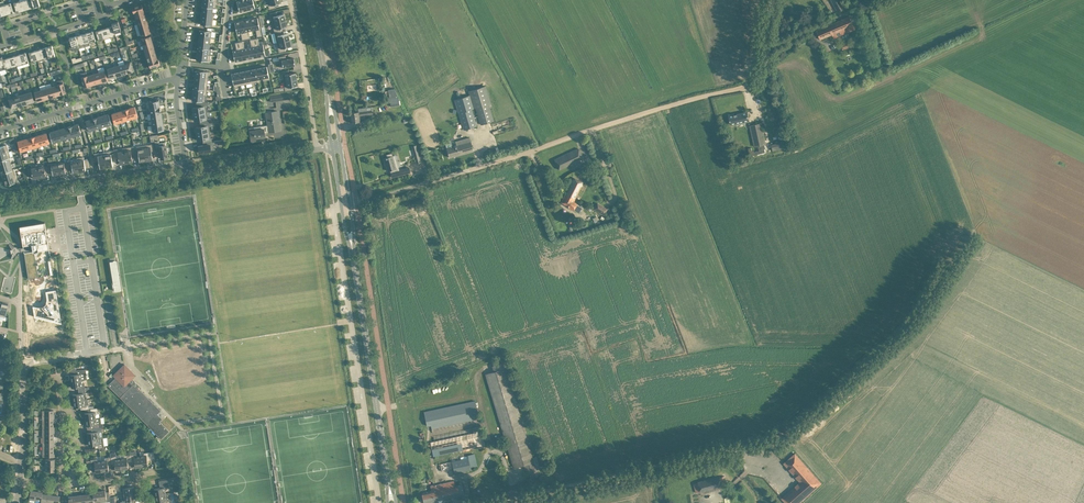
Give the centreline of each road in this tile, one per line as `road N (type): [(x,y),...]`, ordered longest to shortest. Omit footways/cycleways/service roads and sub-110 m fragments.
road 1 (track): [(771,0),(764,67),(744,88),(429,182)]
road 2 (residential): [(489,502),(764,441)]
road 3 (track): [(954,254),(910,319),(764,441)]
road 4 (tertiary): [(389,481),(350,243)]
road 5 (residential): [(21,458),(22,362),(120,348)]
road 6 (residential): [(0,201),(186,172)]
road 7 (residential): [(0,131),(178,81)]
road 8 (residential): [(318,150),(291,0)]
road 9 (residential): [(186,172),(318,150)]
road 10 (residential): [(0,48),(109,14),(110,5)]

